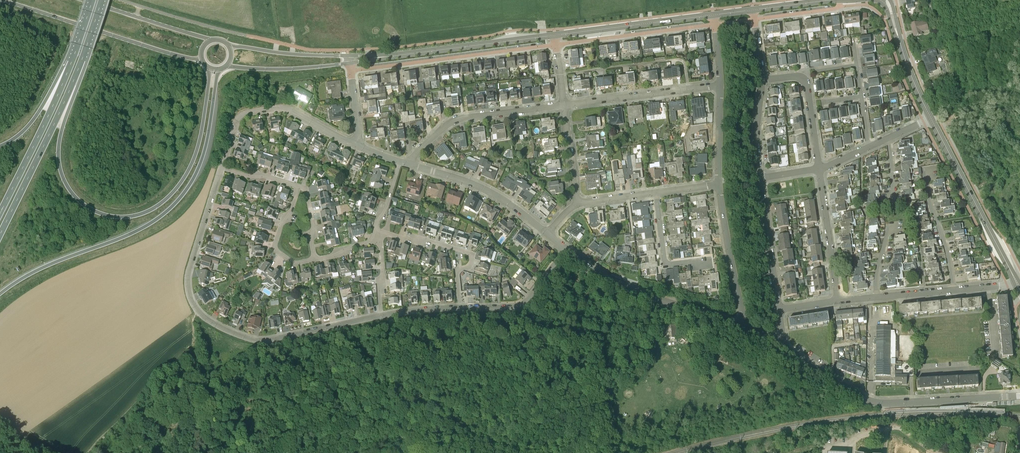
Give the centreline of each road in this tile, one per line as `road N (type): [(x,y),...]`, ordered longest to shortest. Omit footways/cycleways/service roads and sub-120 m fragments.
road 1 (trunk): [(210,68),(188,172),(159,205),(123,217),(84,204),(61,173),(59,144),(82,61)]
road 2 (residential): [(380,316),(268,341),(202,316),(188,275),(221,168)]
road 3 (trunk): [(0,294),(174,205),(202,159),(219,70)]
road 4 (residential): [(1019,396),(877,403),(784,348)]
road 5 (tertiary): [(2,0),(202,59)]
road 6 (residential): [(350,70),(556,45)]
road 7 (residential): [(745,328),(615,285),(567,250)]
road 8 (trunk): [(0,235),(82,61)]
road 9 (residential): [(360,147),(287,108),(263,110),(238,118),(221,168)]
road 10 (tertiary): [(1015,281),(930,118)]
road 11 (residential): [(407,164),(457,119),(563,105)]
road 12 (tertiary): [(383,57),(554,35)]
road 13 (trunk): [(71,62),(0,213)]
road 14 (tertiary): [(554,35),(713,15)]
road 15 (residential): [(556,45),(715,25)]
road 16 (residential): [(460,308),(456,273),(471,265),(470,253),(424,239),(377,237)]
road 17 (residential): [(563,105),(720,85)]
road 18 (residential): [(547,233),(494,194),(407,164)]
road 19 (residential): [(745,328),(719,184)]
road 20 (residential): [(460,308),(521,306),(567,250)]
road 21 (residential): [(837,301),(819,169)]
road 22 (residential): [(819,169),(805,81),(761,79)]
road 23 (tertiary): [(212,40),(85,0)]
road 24 (residential): [(779,309),(760,179)]
road 25 (residential): [(953,290),(922,168)]
road 26 (tertiary): [(226,67),(349,63)]

